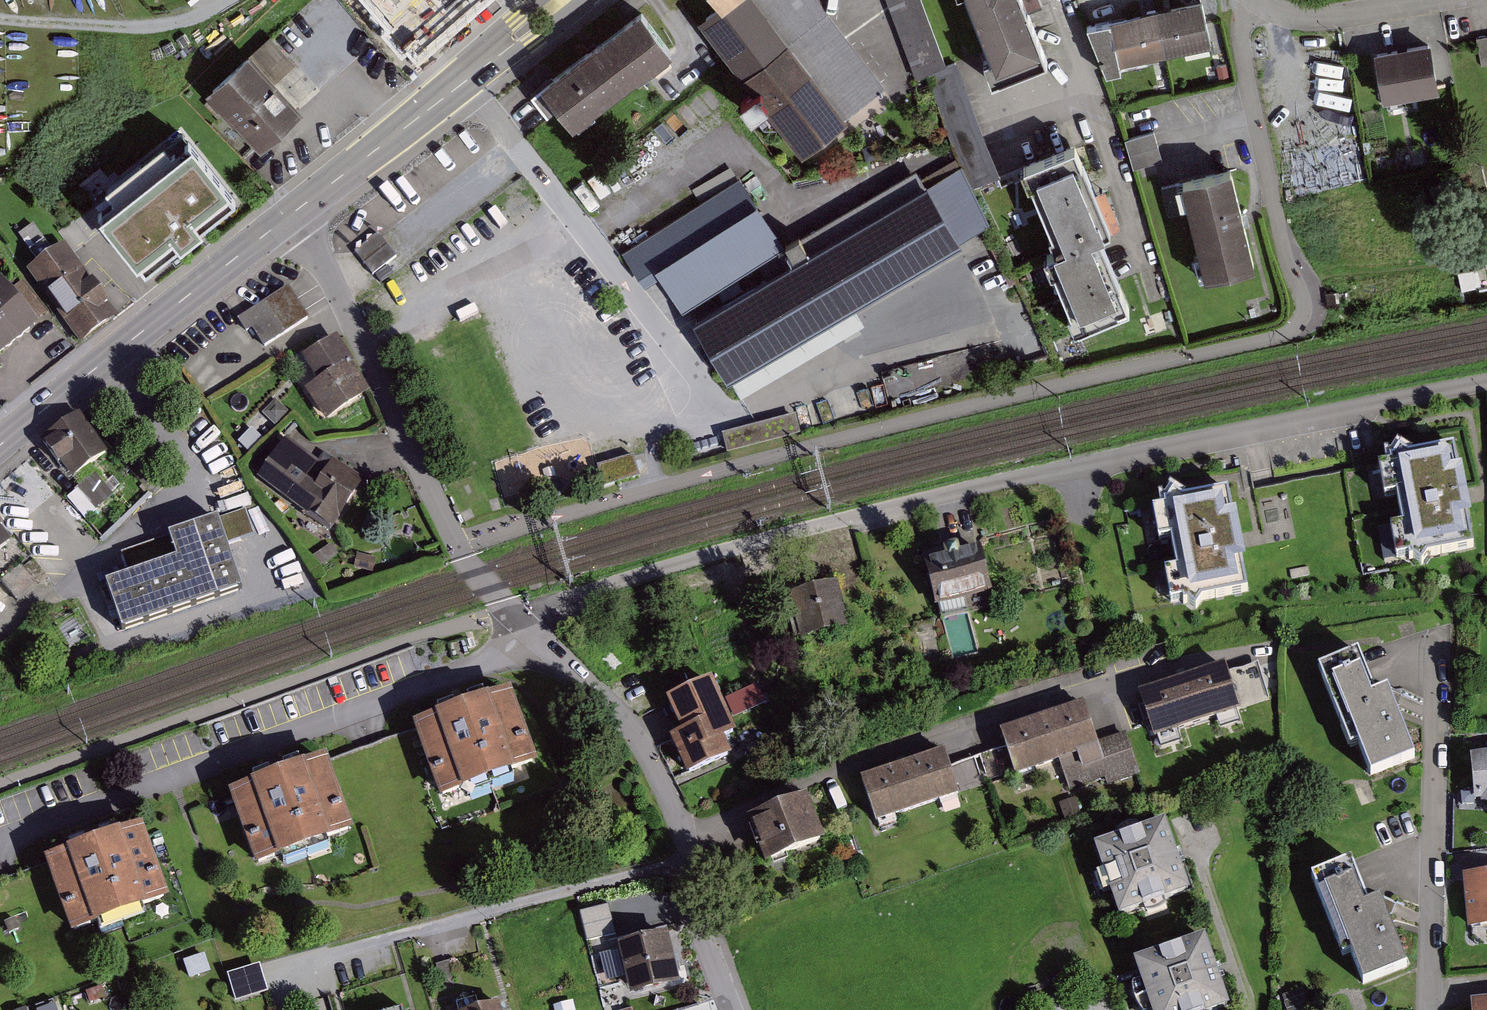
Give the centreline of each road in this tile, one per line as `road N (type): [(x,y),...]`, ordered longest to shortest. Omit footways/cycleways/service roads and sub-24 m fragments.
road 1 (residential): [(1269,647),(1116,676),(826,772),(683,832)]
road 2 (residential): [(0,841),(483,663),(529,629)]
road 3 (residential): [(529,629),(458,547),(324,267),(285,219)]
road 4 (primary): [(0,446),(285,219)]
road 5 (primary): [(285,219),(563,0)]
road 6 (residential): [(1424,1009),(1433,660)]
road 7 (residential): [(683,832),(627,722),(529,629)]
road 8 (track): [(227,0),(161,36),(55,43),(0,36)]
road 9 (residential): [(1436,0),(1305,19),(1253,0)]
road 10 (residential): [(730,1009),(704,944),(683,832)]

